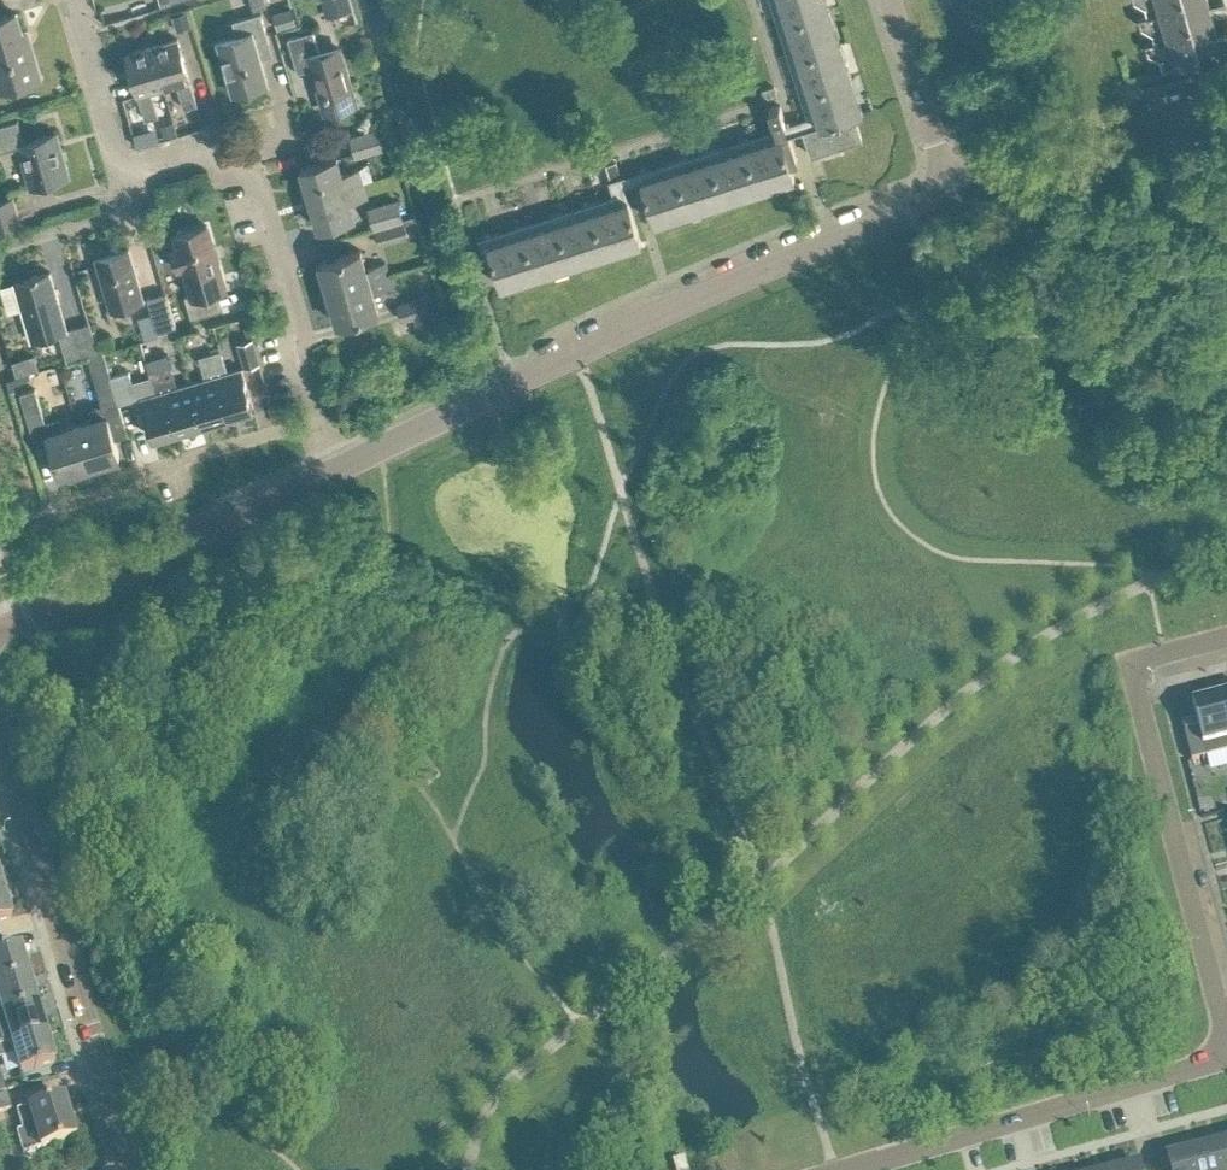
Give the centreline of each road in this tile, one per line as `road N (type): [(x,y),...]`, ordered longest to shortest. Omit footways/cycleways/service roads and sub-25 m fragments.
road 1 (residential): [(337,464),(577,349),(951,189)]
road 2 (residential): [(1226,641),(1132,666),(1226,1034)]
road 3 (residential): [(131,1169),(0,728)]
road 4 (residential): [(321,415),(249,147),(122,159)]
road 5 (residential): [(839,1169),(1226,1061)]
road 6 (residential): [(0,631),(337,464)]
road 7 (residential): [(55,506),(161,474),(158,463),(321,415)]
road 8 (residential): [(951,189),(1226,100)]
road 9 (residential): [(951,189),(890,0)]
road 10 (residential): [(0,244),(123,213),(122,159)]
road 11 (residential): [(122,159),(77,0)]

